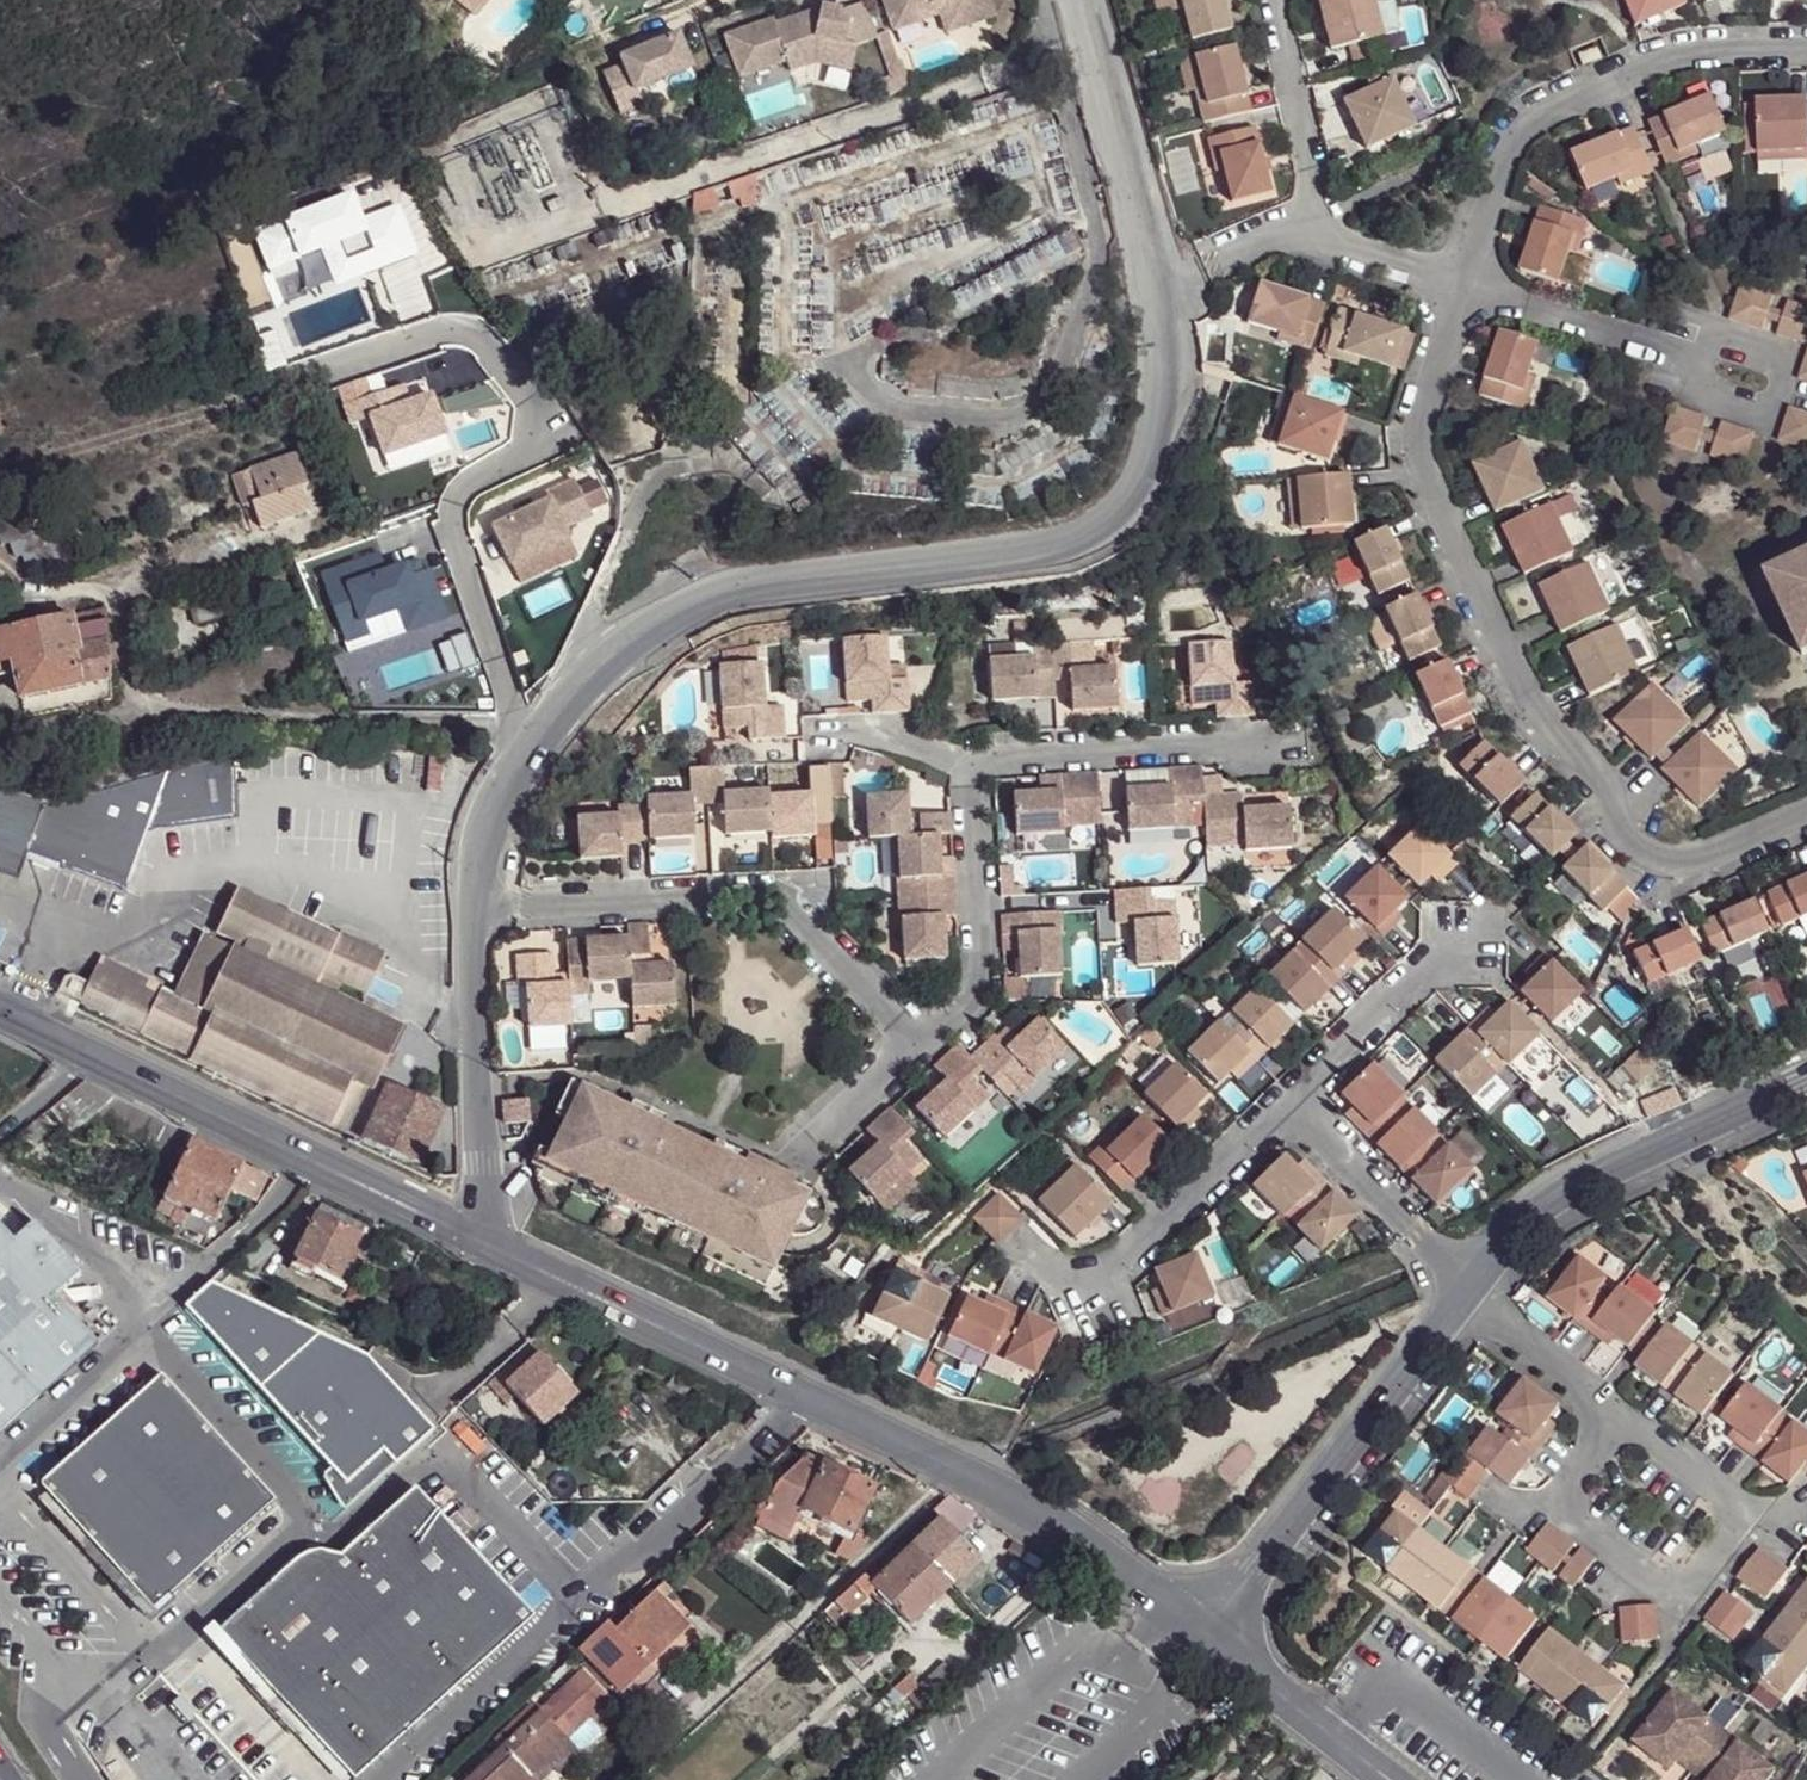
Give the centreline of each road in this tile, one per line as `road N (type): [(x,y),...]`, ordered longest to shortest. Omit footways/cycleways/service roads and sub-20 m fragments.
road 1 (unclassified): [(529,757),(586,682),(666,616),(749,591),(1083,543),(1133,502),(1161,439),(1160,293)]
road 2 (tertiary): [(1210,1625),(969,1473),(477,1239)]
road 3 (unclassified): [(1210,1625),(1512,1232),(1616,1172),(1806,1085)]
road 4 (residential): [(1806,818),(1707,862),(1645,859),(1620,833),(1599,771),(1542,721),(1422,460),(1419,435),(1464,286)]
road 5 (residential): [(299,381),(464,330),(533,404),(531,437),(457,496),(452,541),(459,592),(529,757)]
road 6 (tertiary): [(477,1239),(0,1008)]
road 7 (unclassified): [(477,1239),(478,915),(487,838),(529,757)]
road 8 (residential): [(1464,286),(1523,126),(1687,52),(1806,49)]
road 9 (track): [(0,458),(18,465),(299,381)]
road 10 (unclassified): [(1160,293),(1079,0)]
road 11 (tertiary): [(1399,1779),(1210,1625)]
road 12 (residential): [(1322,225),(1275,0)]
road 13 (residential): [(1160,293),(1322,225)]
road 14 (residential): [(1322,225),(1341,245),(1464,286)]

